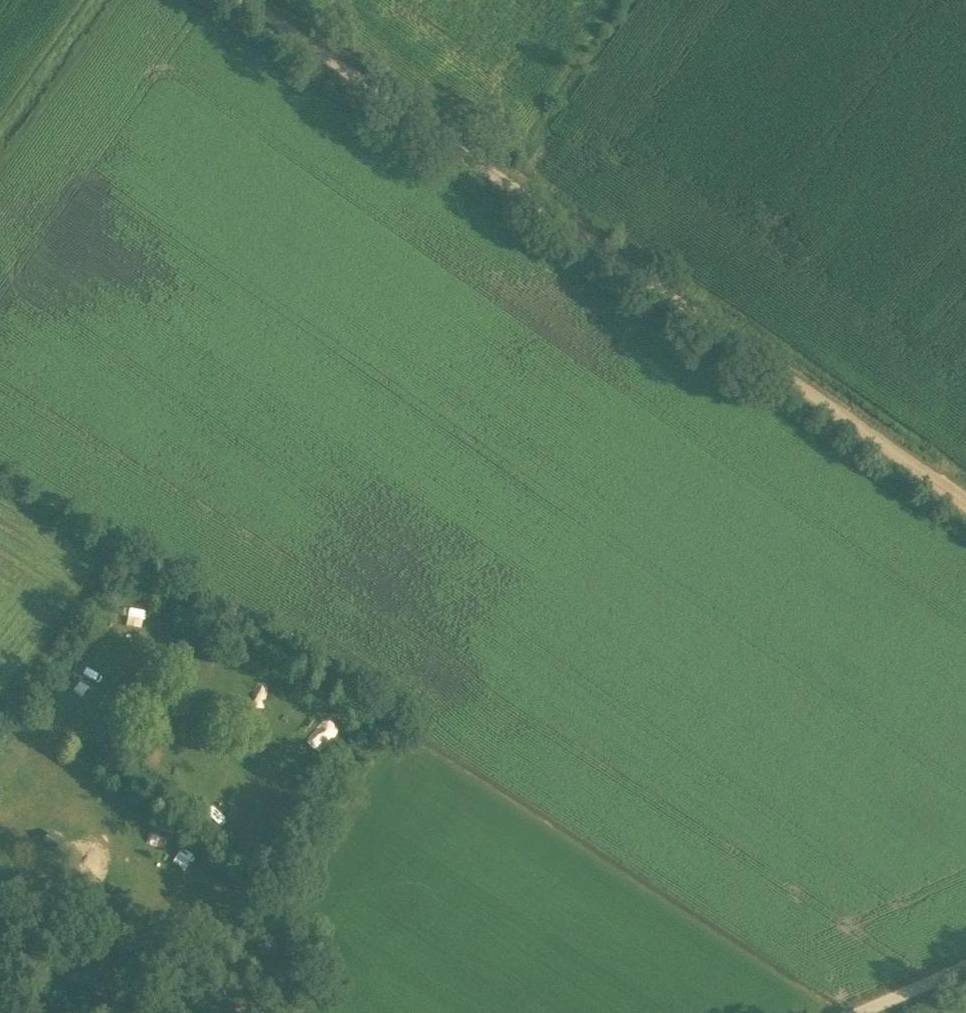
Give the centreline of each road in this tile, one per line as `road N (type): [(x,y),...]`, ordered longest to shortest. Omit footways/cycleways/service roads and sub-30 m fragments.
road 1 (track): [(243,0),(965,505)]

